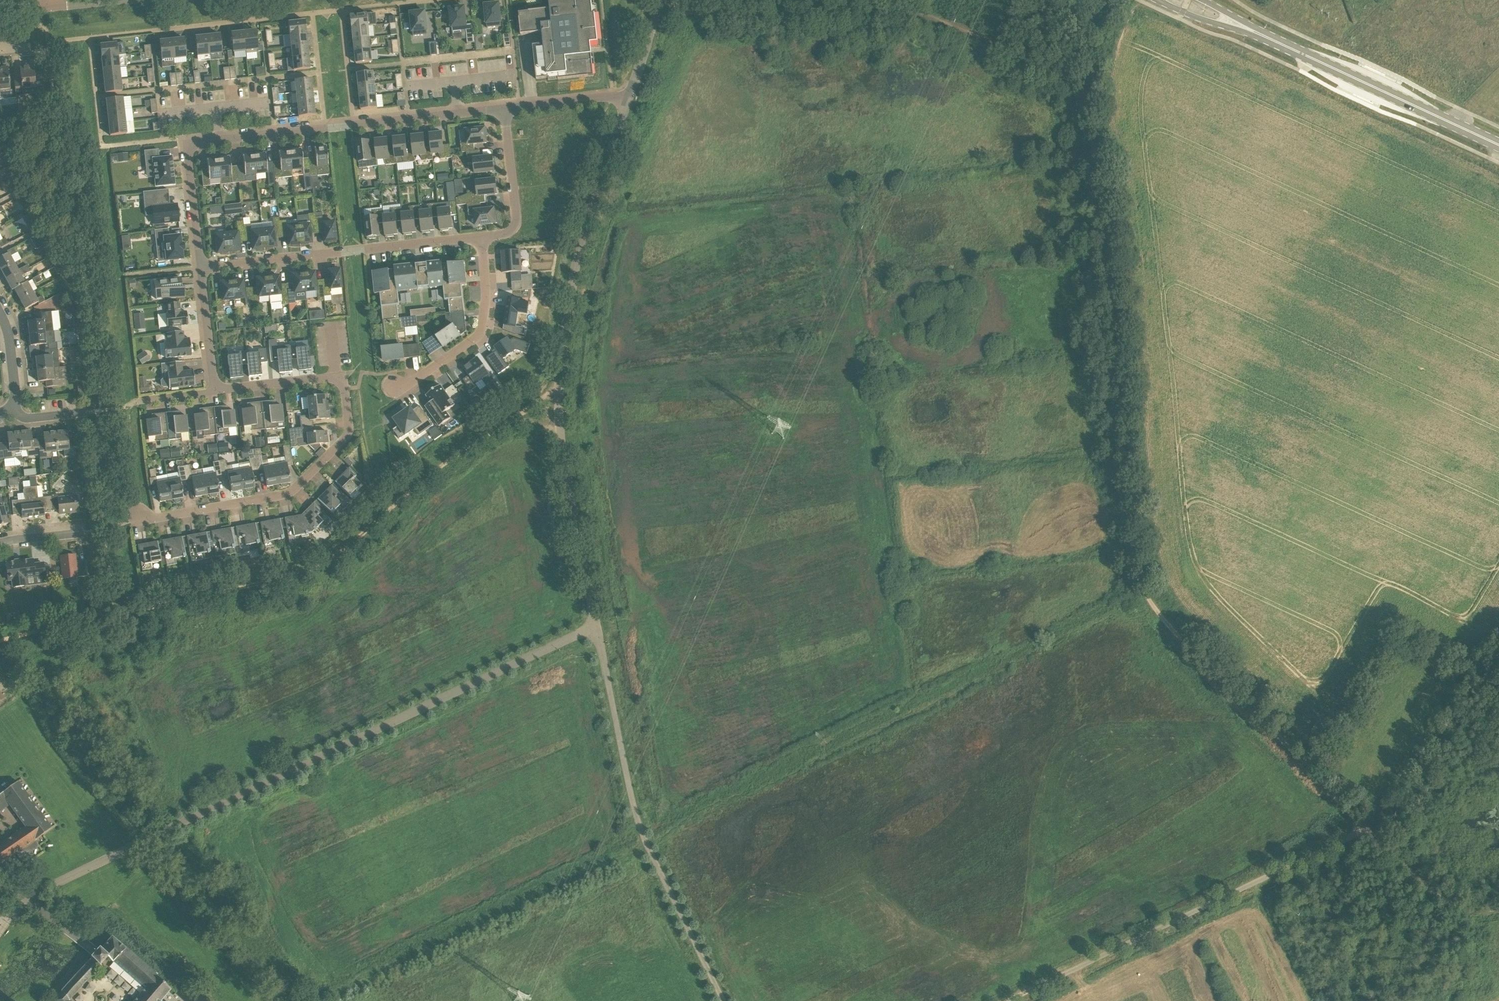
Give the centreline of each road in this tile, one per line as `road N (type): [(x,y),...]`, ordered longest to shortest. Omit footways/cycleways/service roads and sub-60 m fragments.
road 1 (unclassified): [(724,1000),(646,841),(560,435),(578,260),(631,97)]
road 2 (track): [(0,642),(312,570),(560,380)]
road 3 (track): [(1155,612),(1118,611),(646,841)]
road 4 (track): [(1155,612),(1137,580),(1078,88),(1058,72)]
road 5 (track): [(1498,908),(1460,909),(1438,899),(1155,612)]
road 6 (residential): [(202,267),(189,155),(196,142),(504,109)]
road 7 (track): [(1058,72),(926,16),(875,9),(658,11)]
road 8 (unclassified): [(1011,1000),(1367,828)]
road 9 (track): [(317,1000),(646,841)]
road 10 (residential): [(143,519),(294,491),(347,435),(341,379)]
road 11 (residential): [(202,267),(482,237)]
road 12 (secondary): [(1498,146),(1293,51)]
road 13 (residential): [(395,387),(481,331),(482,237)]
road 14 (residential): [(482,237),(507,233),(516,221),(504,109)]
road 15 (secondary): [(1158,0),(1293,51)]
road 16 (residential): [(504,109),(631,97)]
road 17 (residential): [(216,390),(341,379)]
road 18 (residential): [(216,390),(202,267)]

